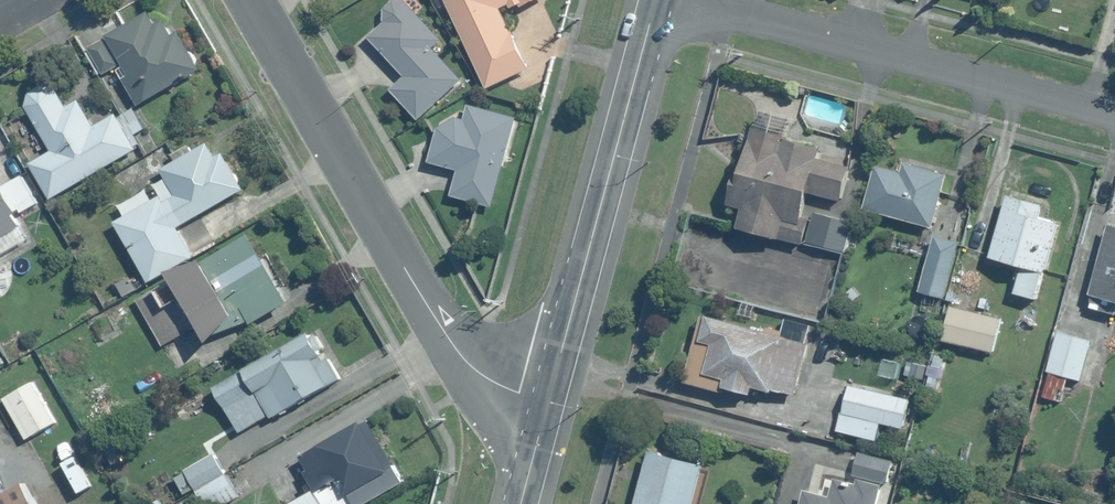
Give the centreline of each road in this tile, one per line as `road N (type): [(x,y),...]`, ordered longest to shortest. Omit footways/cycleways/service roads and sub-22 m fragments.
road 1 (residential): [(547,404),(485,380),(462,358),(250,0)]
road 2 (residential): [(1114,113),(691,0)]
road 3 (secondary): [(657,0),(547,404)]

